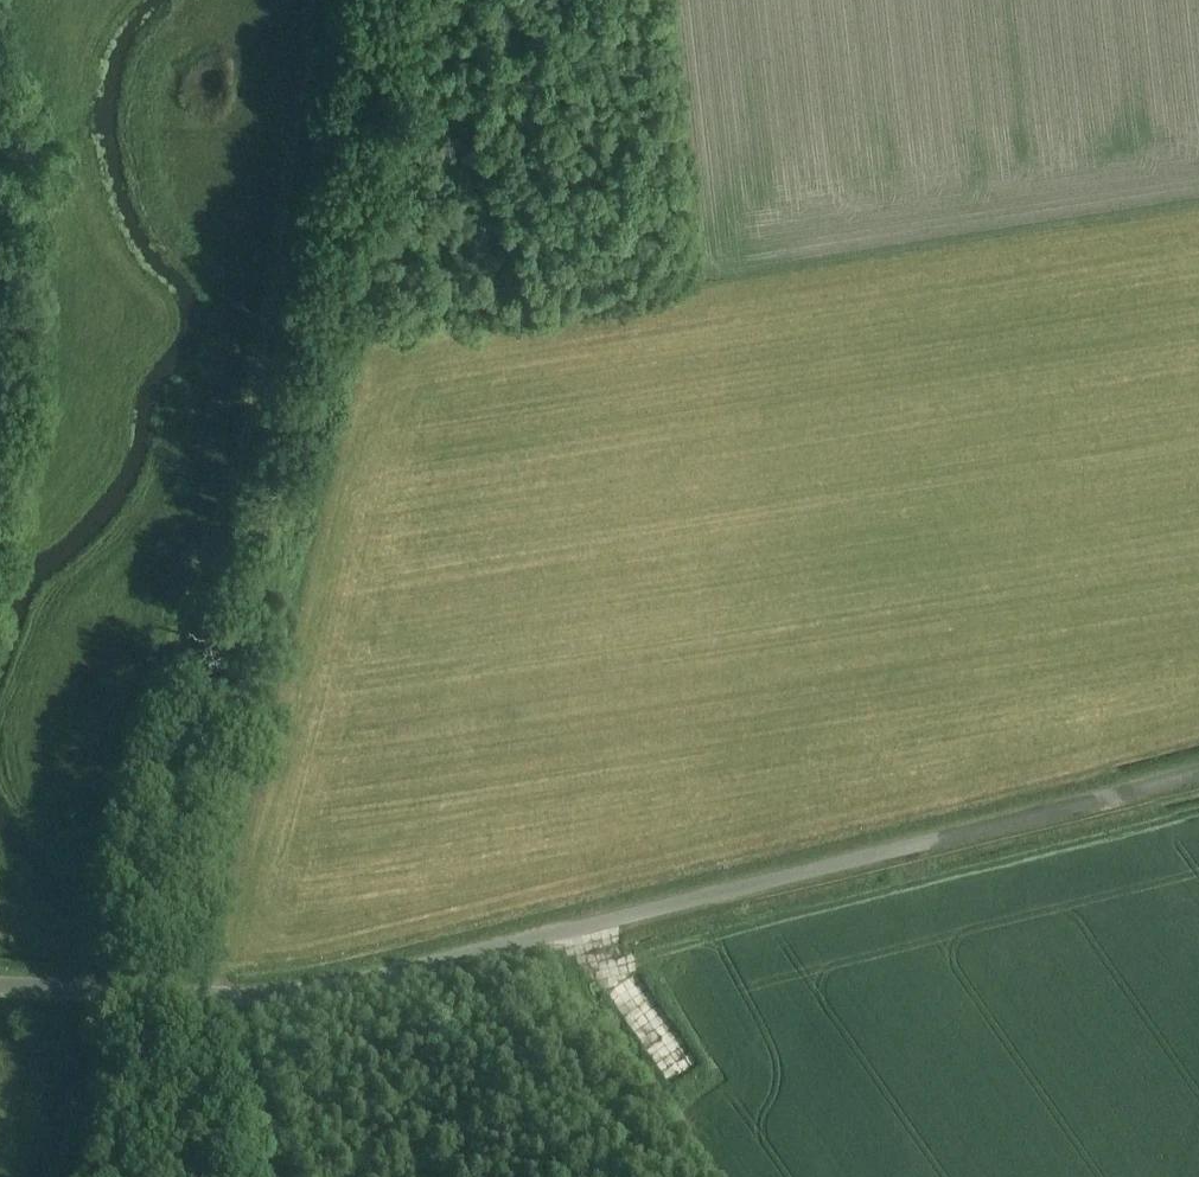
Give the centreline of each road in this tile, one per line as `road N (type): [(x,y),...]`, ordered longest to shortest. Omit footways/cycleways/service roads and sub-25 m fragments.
road 1 (unclassified): [(0,987),(312,993),(1198,774)]

